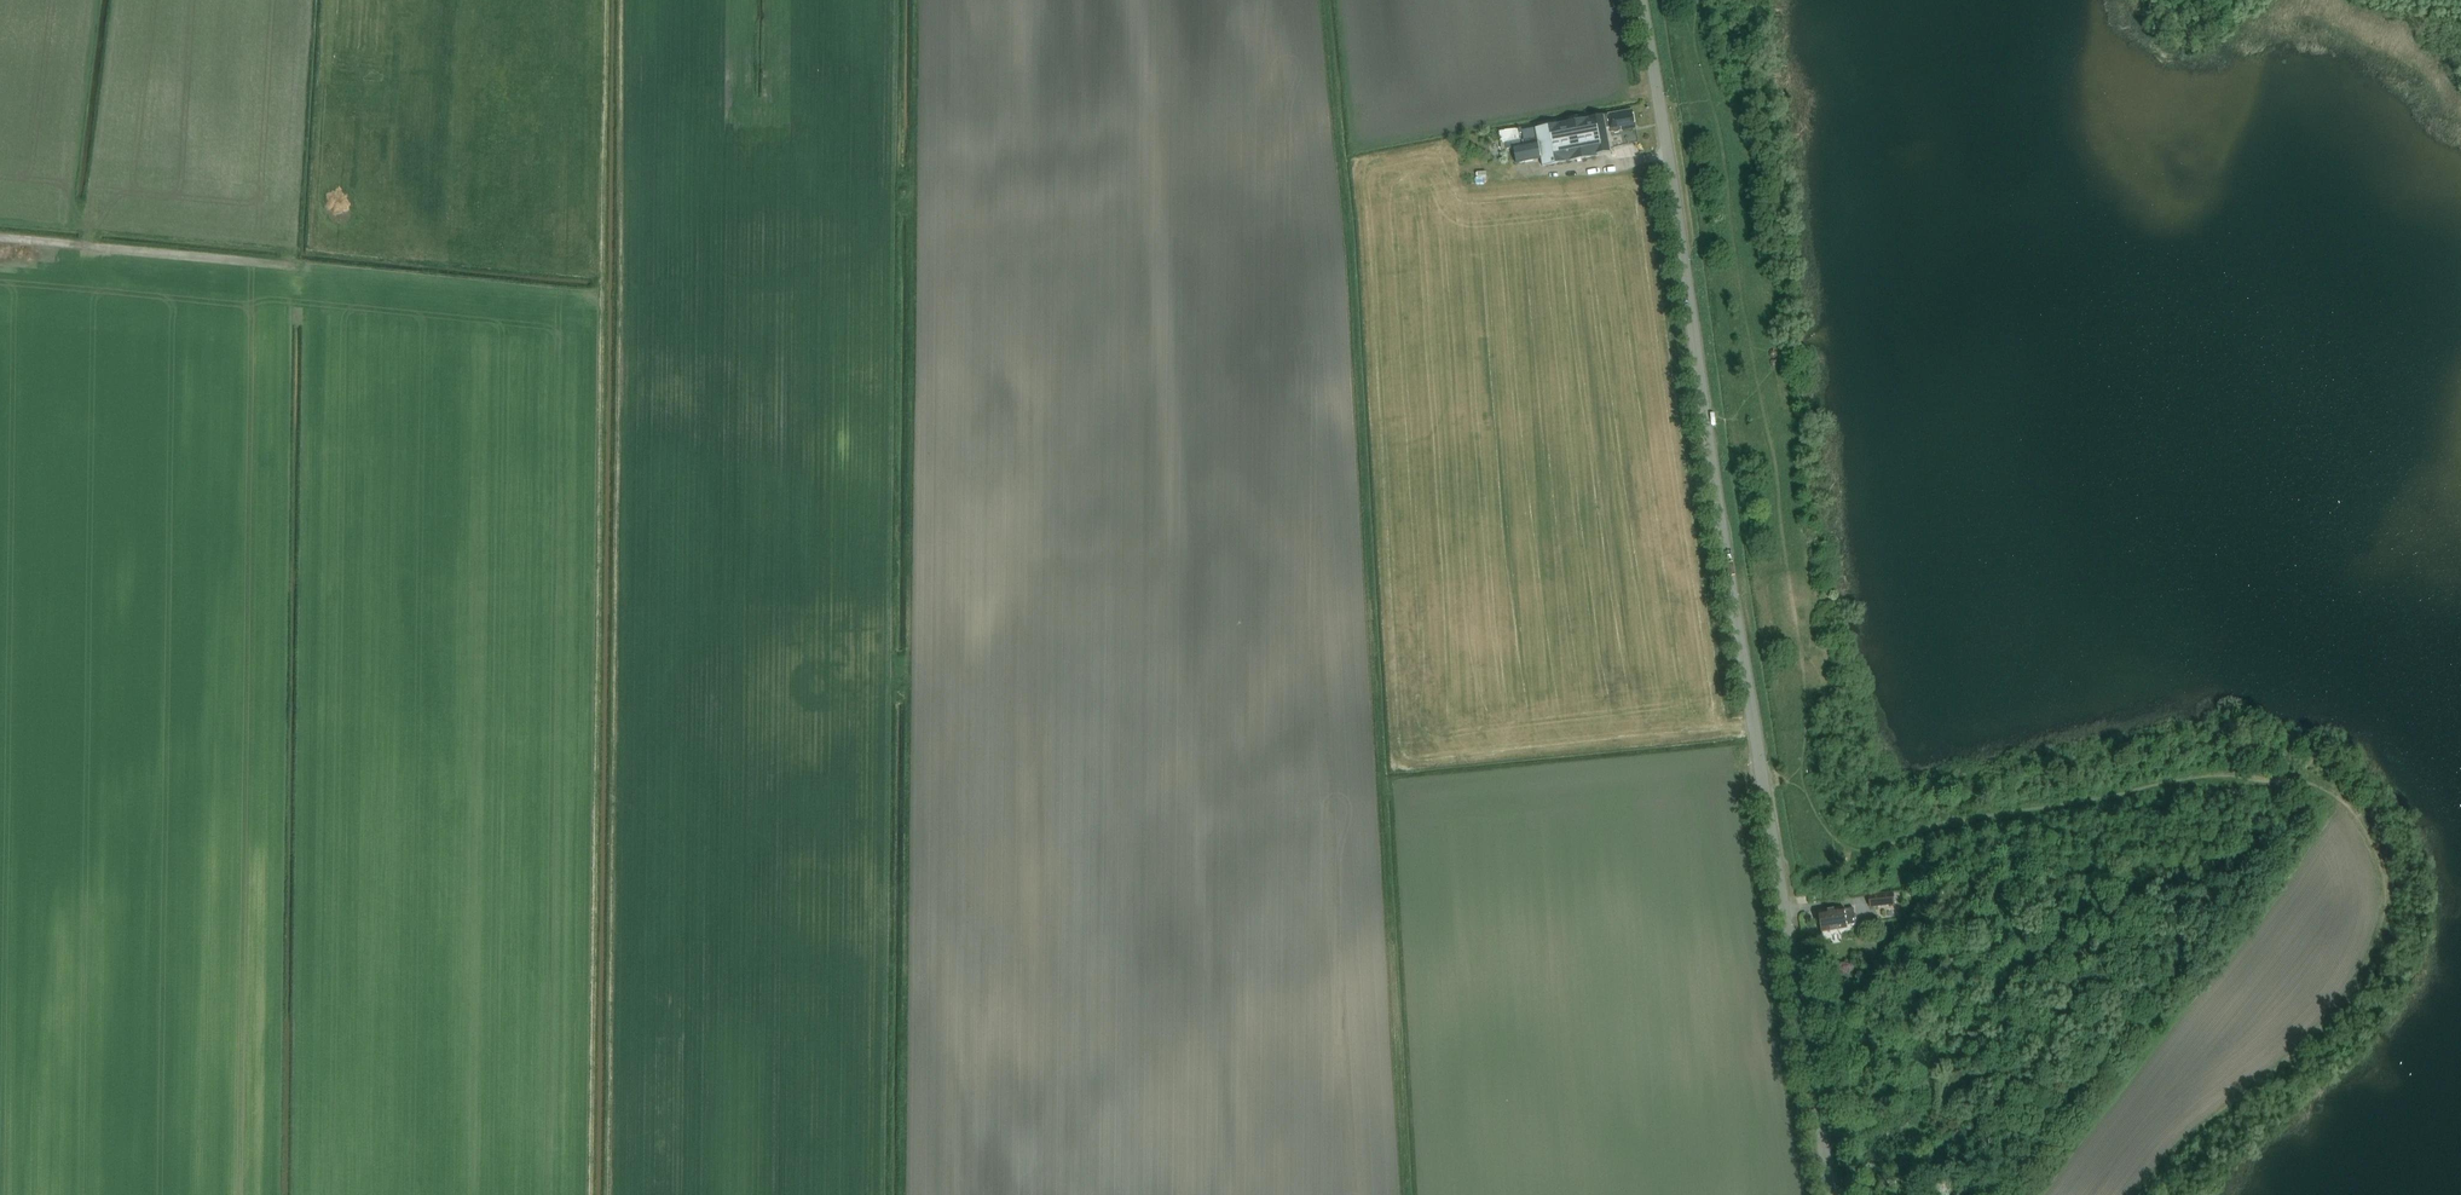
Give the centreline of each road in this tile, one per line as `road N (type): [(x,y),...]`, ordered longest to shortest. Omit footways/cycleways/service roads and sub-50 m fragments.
road 1 (tertiary): [(1830,1194),(1642,0)]

